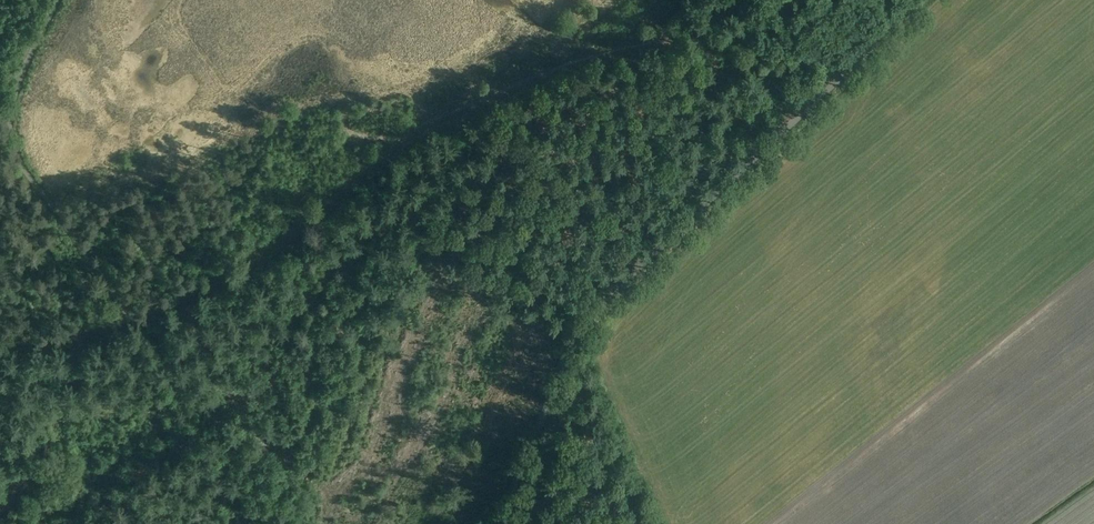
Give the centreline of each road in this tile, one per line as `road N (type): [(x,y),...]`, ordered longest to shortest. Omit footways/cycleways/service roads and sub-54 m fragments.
road 1 (unclassified): [(495,523),(569,336),(587,313),(921,0)]
road 2 (track): [(552,66),(435,108),(284,241),(132,318)]
road 3 (track): [(814,101),(774,91),(710,45),(659,37)]
road 4 (track): [(0,341),(88,336),(132,318)]

